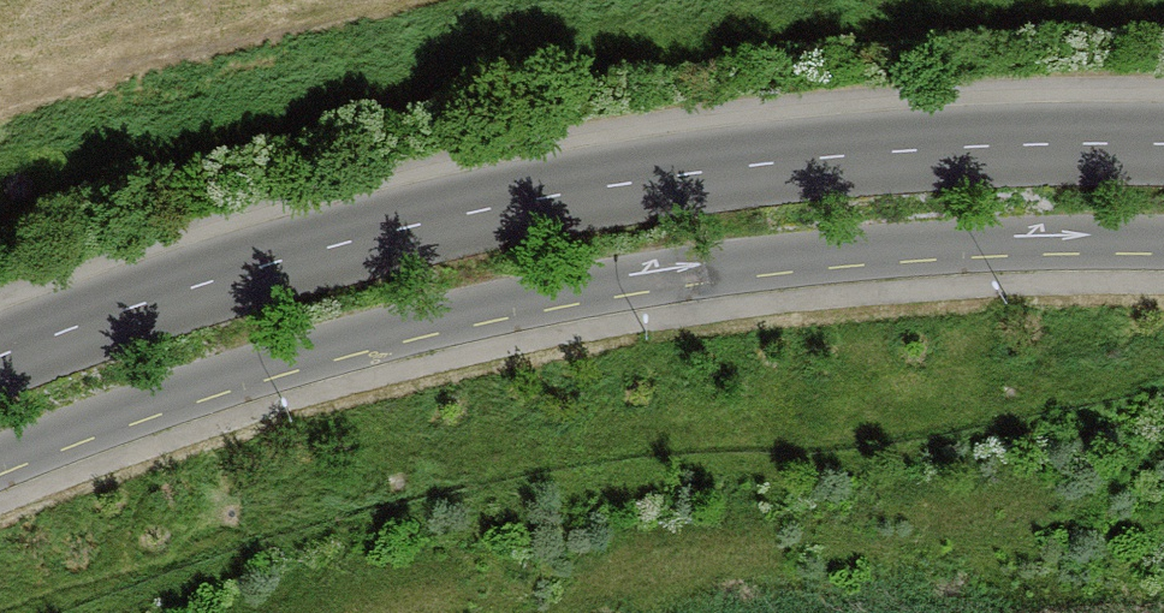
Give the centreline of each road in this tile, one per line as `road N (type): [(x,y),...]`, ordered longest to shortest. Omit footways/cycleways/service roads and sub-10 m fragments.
road 1 (secondary): [(0,459),(183,389),(357,339),(678,271),(864,250),(1163,238)]
road 2 (secondary): [(1163,144),(910,151),(712,169),(544,197),(338,245),(137,305),(0,357)]

